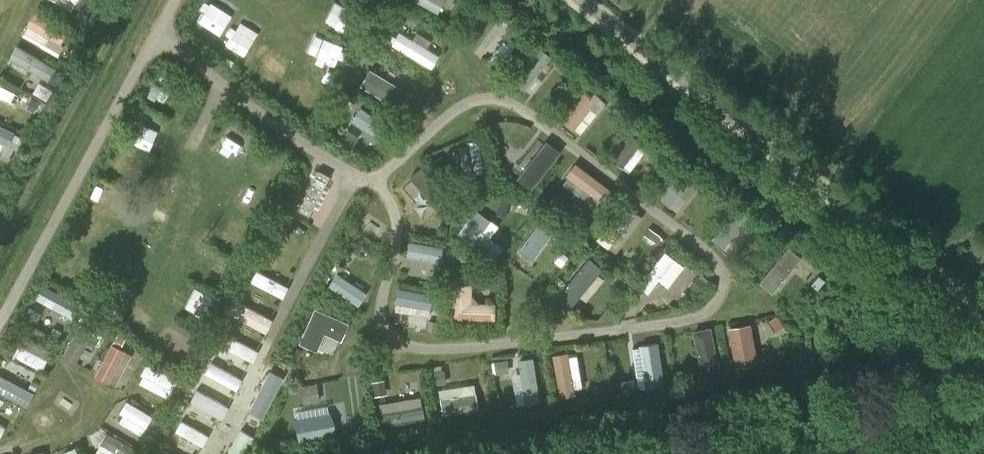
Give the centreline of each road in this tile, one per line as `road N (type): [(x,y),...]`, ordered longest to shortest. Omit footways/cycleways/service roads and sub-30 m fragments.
road 1 (unclassified): [(983,308),(581,0)]
road 2 (unclassified): [(667,453),(983,395)]

